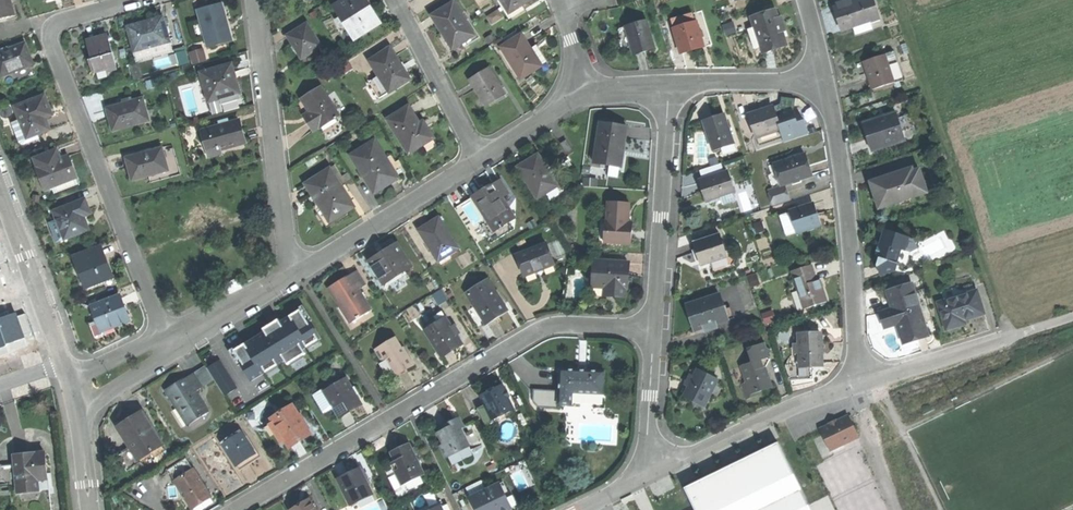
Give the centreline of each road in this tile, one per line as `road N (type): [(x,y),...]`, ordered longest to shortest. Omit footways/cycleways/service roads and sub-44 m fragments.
road 1 (residential): [(236,509),(541,328),(654,328)]
road 2 (residential): [(170,345),(50,36),(57,24),(140,0)]
road 3 (residential): [(868,382),(827,77)]
road 4 (residential): [(258,0),(288,246),(302,269)]
road 5 (residential): [(654,328),(671,84)]
road 6 (residential): [(657,470),(868,382)]
road 7 (residential): [(302,269),(478,158)]
road 8 (residential): [(400,0),(478,158)]
road 9 (residential): [(671,84),(827,77)]
road 10 (residential): [(170,345),(302,269)]
road 11 (residential): [(868,382),(1011,336)]
road 12 (residential): [(657,470),(649,443),(654,328)]
road 13 (residential): [(478,158),(583,90)]

